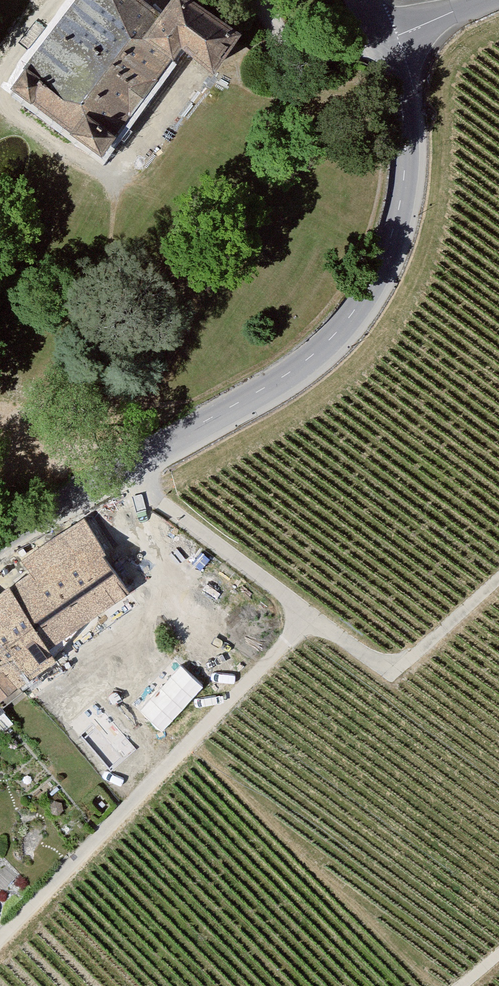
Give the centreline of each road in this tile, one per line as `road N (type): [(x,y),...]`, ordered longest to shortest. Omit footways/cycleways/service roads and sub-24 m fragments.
road 1 (tertiary): [(382,47),(397,97),(402,190),(391,240),(351,319),(283,383),(0,542)]
road 2 (track): [(498,579),(394,674),(159,502),(128,465)]
road 3 (track): [(312,615),(0,941)]

